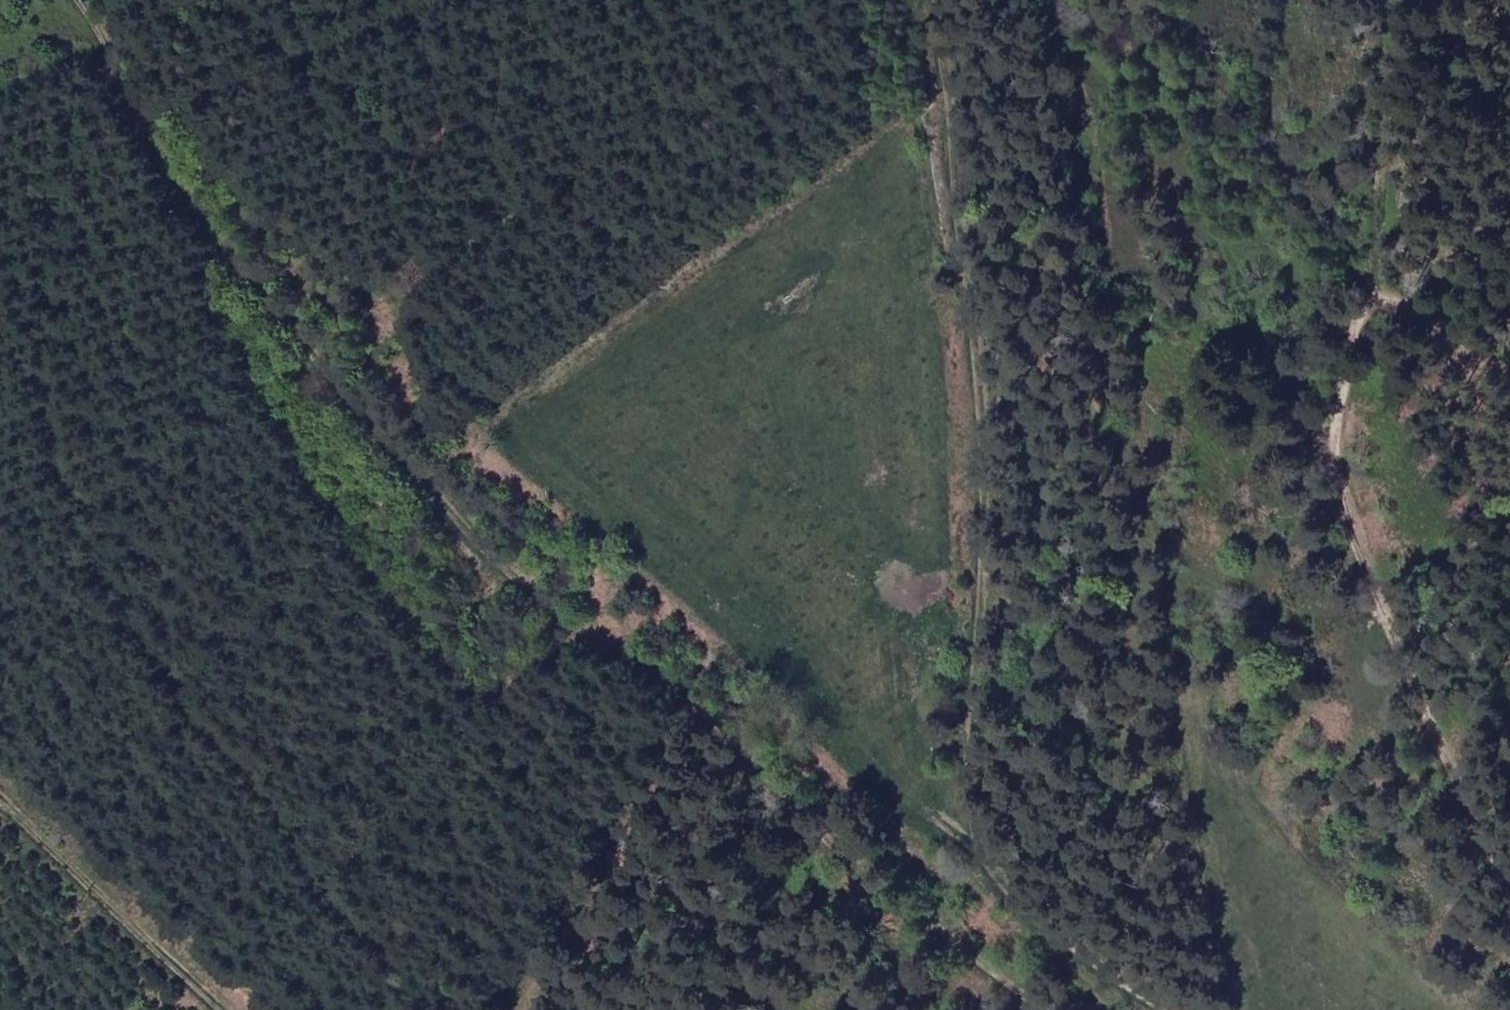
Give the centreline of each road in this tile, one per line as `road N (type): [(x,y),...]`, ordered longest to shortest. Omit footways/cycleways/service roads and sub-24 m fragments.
road 1 (track): [(1045,1009),(883,887),(740,739),(554,604),(467,520),(250,278),(140,126),(99,33),(74,0)]
road 2 (track): [(1509,890),(1430,734),(1371,574),(1344,480),(1342,397),(1351,323),(1387,306),(1509,375)]
road 3 (track): [(221,1009),(0,794)]

